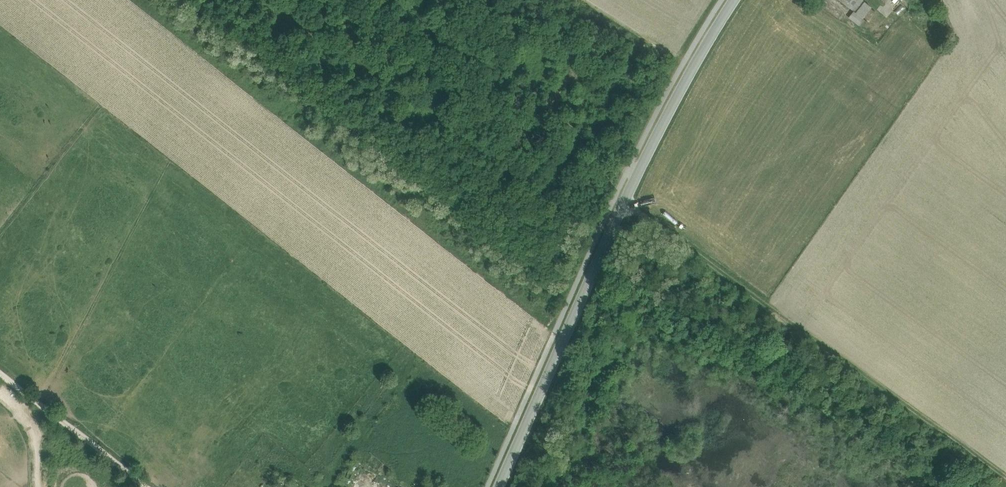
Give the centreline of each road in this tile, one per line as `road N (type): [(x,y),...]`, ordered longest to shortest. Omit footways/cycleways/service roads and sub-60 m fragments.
road 1 (tertiary): [(738,0),(621,209),(500,486)]
road 2 (residential): [(147,486),(0,371)]

